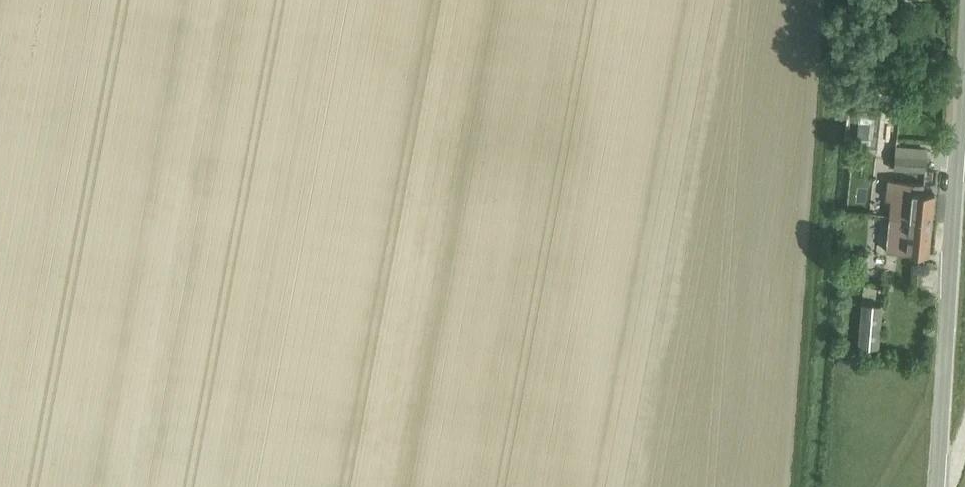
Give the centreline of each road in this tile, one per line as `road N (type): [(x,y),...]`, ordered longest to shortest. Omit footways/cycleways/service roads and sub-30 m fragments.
road 1 (unclassified): [(938,486),(960,140)]

